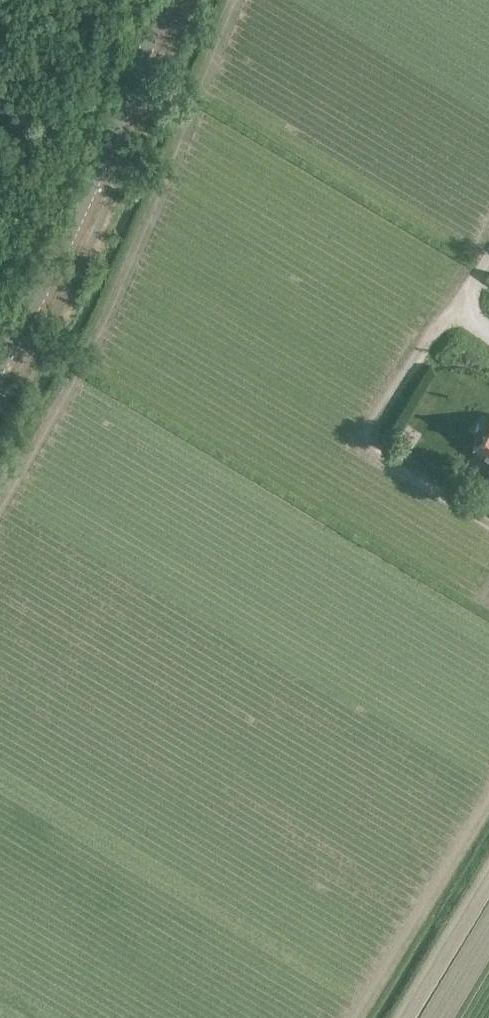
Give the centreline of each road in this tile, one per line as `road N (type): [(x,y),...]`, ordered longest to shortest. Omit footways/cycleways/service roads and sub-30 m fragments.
road 1 (tertiary): [(0,364),(108,145),(163,0)]

